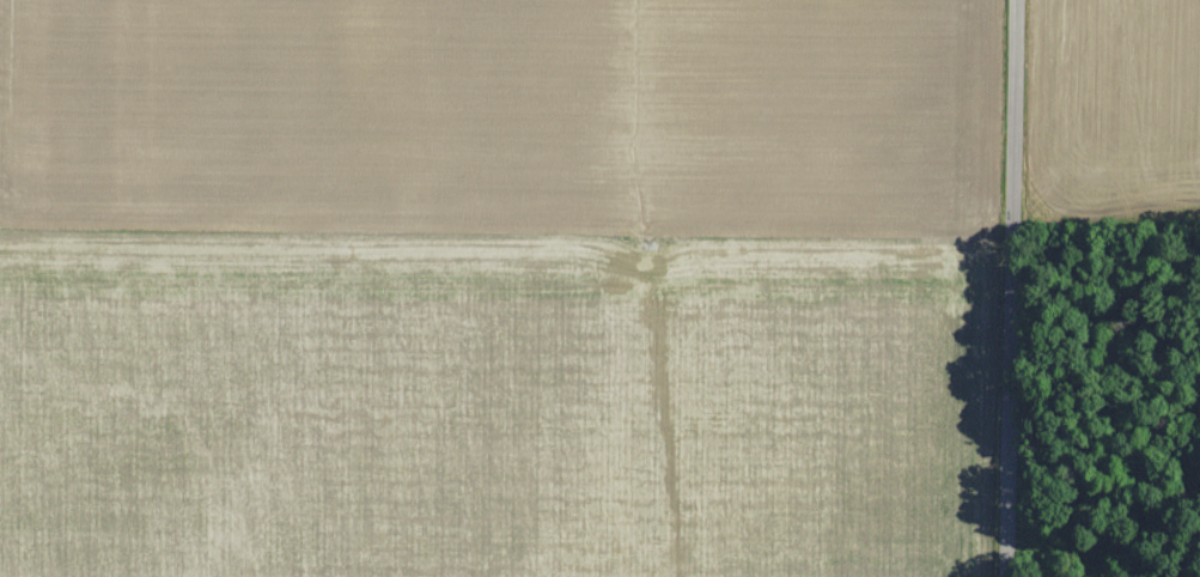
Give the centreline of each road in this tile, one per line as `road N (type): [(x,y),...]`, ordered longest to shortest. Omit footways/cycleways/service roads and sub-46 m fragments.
road 1 (residential): [(1006,576),(1015,0)]

